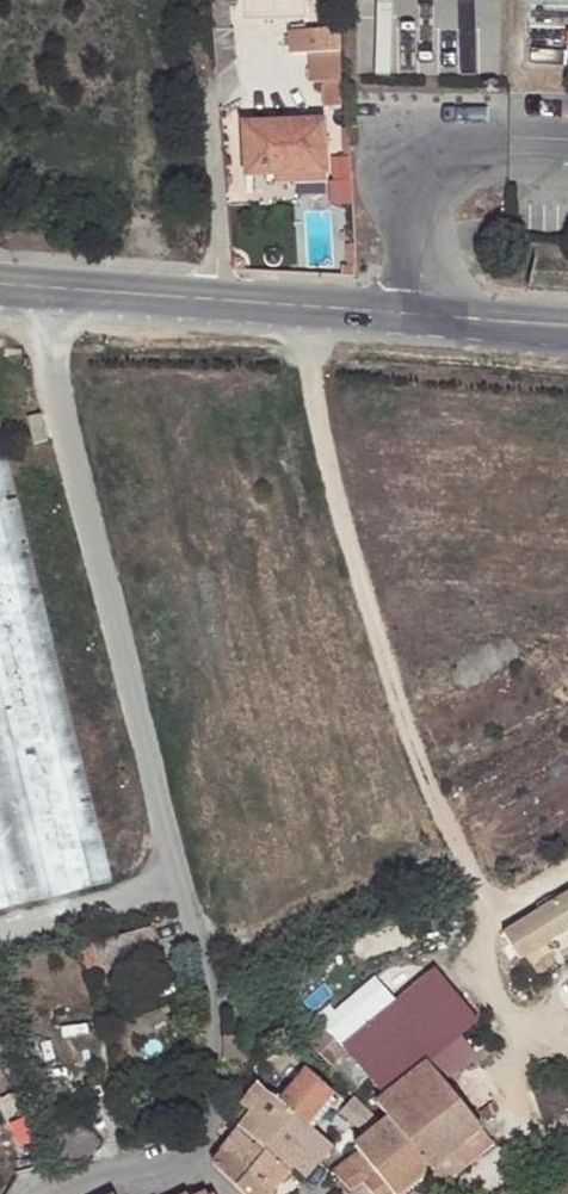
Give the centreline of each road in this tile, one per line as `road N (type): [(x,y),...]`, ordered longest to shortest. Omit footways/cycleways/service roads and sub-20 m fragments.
road 1 (residential): [(39,287),(40,331),(203,966),(202,1160)]
road 2 (track): [(299,306),(355,576),(394,704),(484,891),(495,999),(530,1039),(567,1058)]
road 3 (tertiary): [(222,299),(567,326)]
road 4 (residential): [(222,299),(209,107),(218,92)]
road 5 (tertiary): [(39,287),(222,299)]
road 6 (residential): [(35,1193),(202,1160)]

